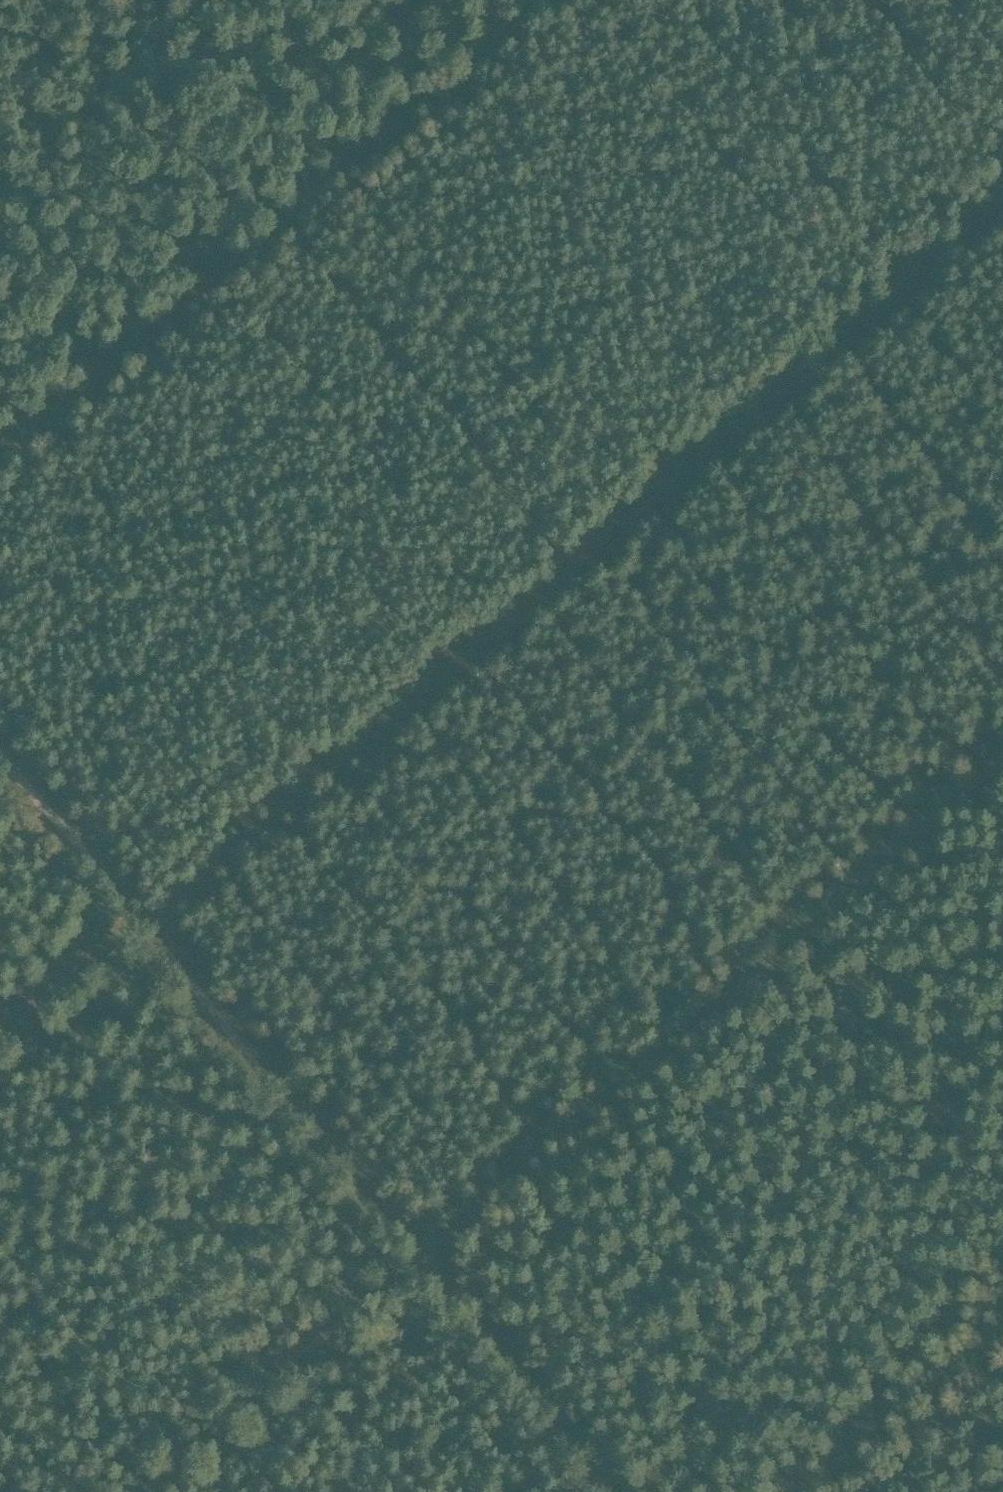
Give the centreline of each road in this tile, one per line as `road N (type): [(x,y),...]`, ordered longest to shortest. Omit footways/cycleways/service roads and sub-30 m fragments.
road 1 (track): [(1002,194),(0,1041)]
road 2 (track): [(410,1251),(1002,755)]
road 3 (track): [(0,460),(539,0)]
road 4 (track): [(410,1251),(0,760)]
road 5 (track): [(133,1491),(410,1251)]
road 6 (track): [(612,1491),(410,1251)]
road 7 (track): [(1002,1323),(803,1491)]

